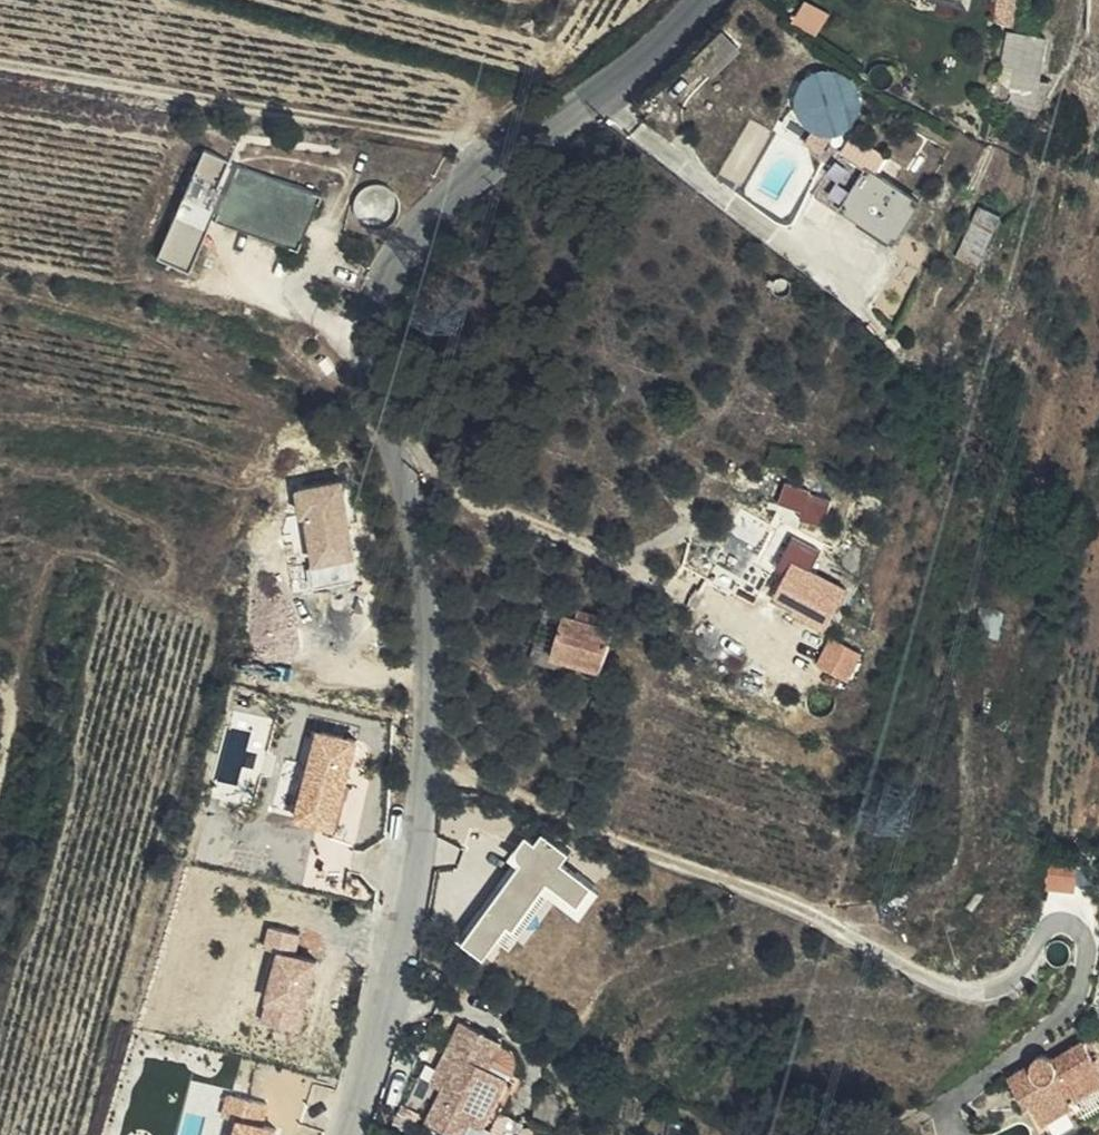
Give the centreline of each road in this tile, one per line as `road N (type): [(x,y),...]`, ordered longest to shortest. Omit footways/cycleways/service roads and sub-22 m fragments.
road 1 (tertiary): [(348,1134),(401,945),(432,680),(422,574),(373,355),(379,297),(398,254),(451,198),(543,124),(637,71),(707,0)]
road 2 (track): [(511,150),(0,73)]

